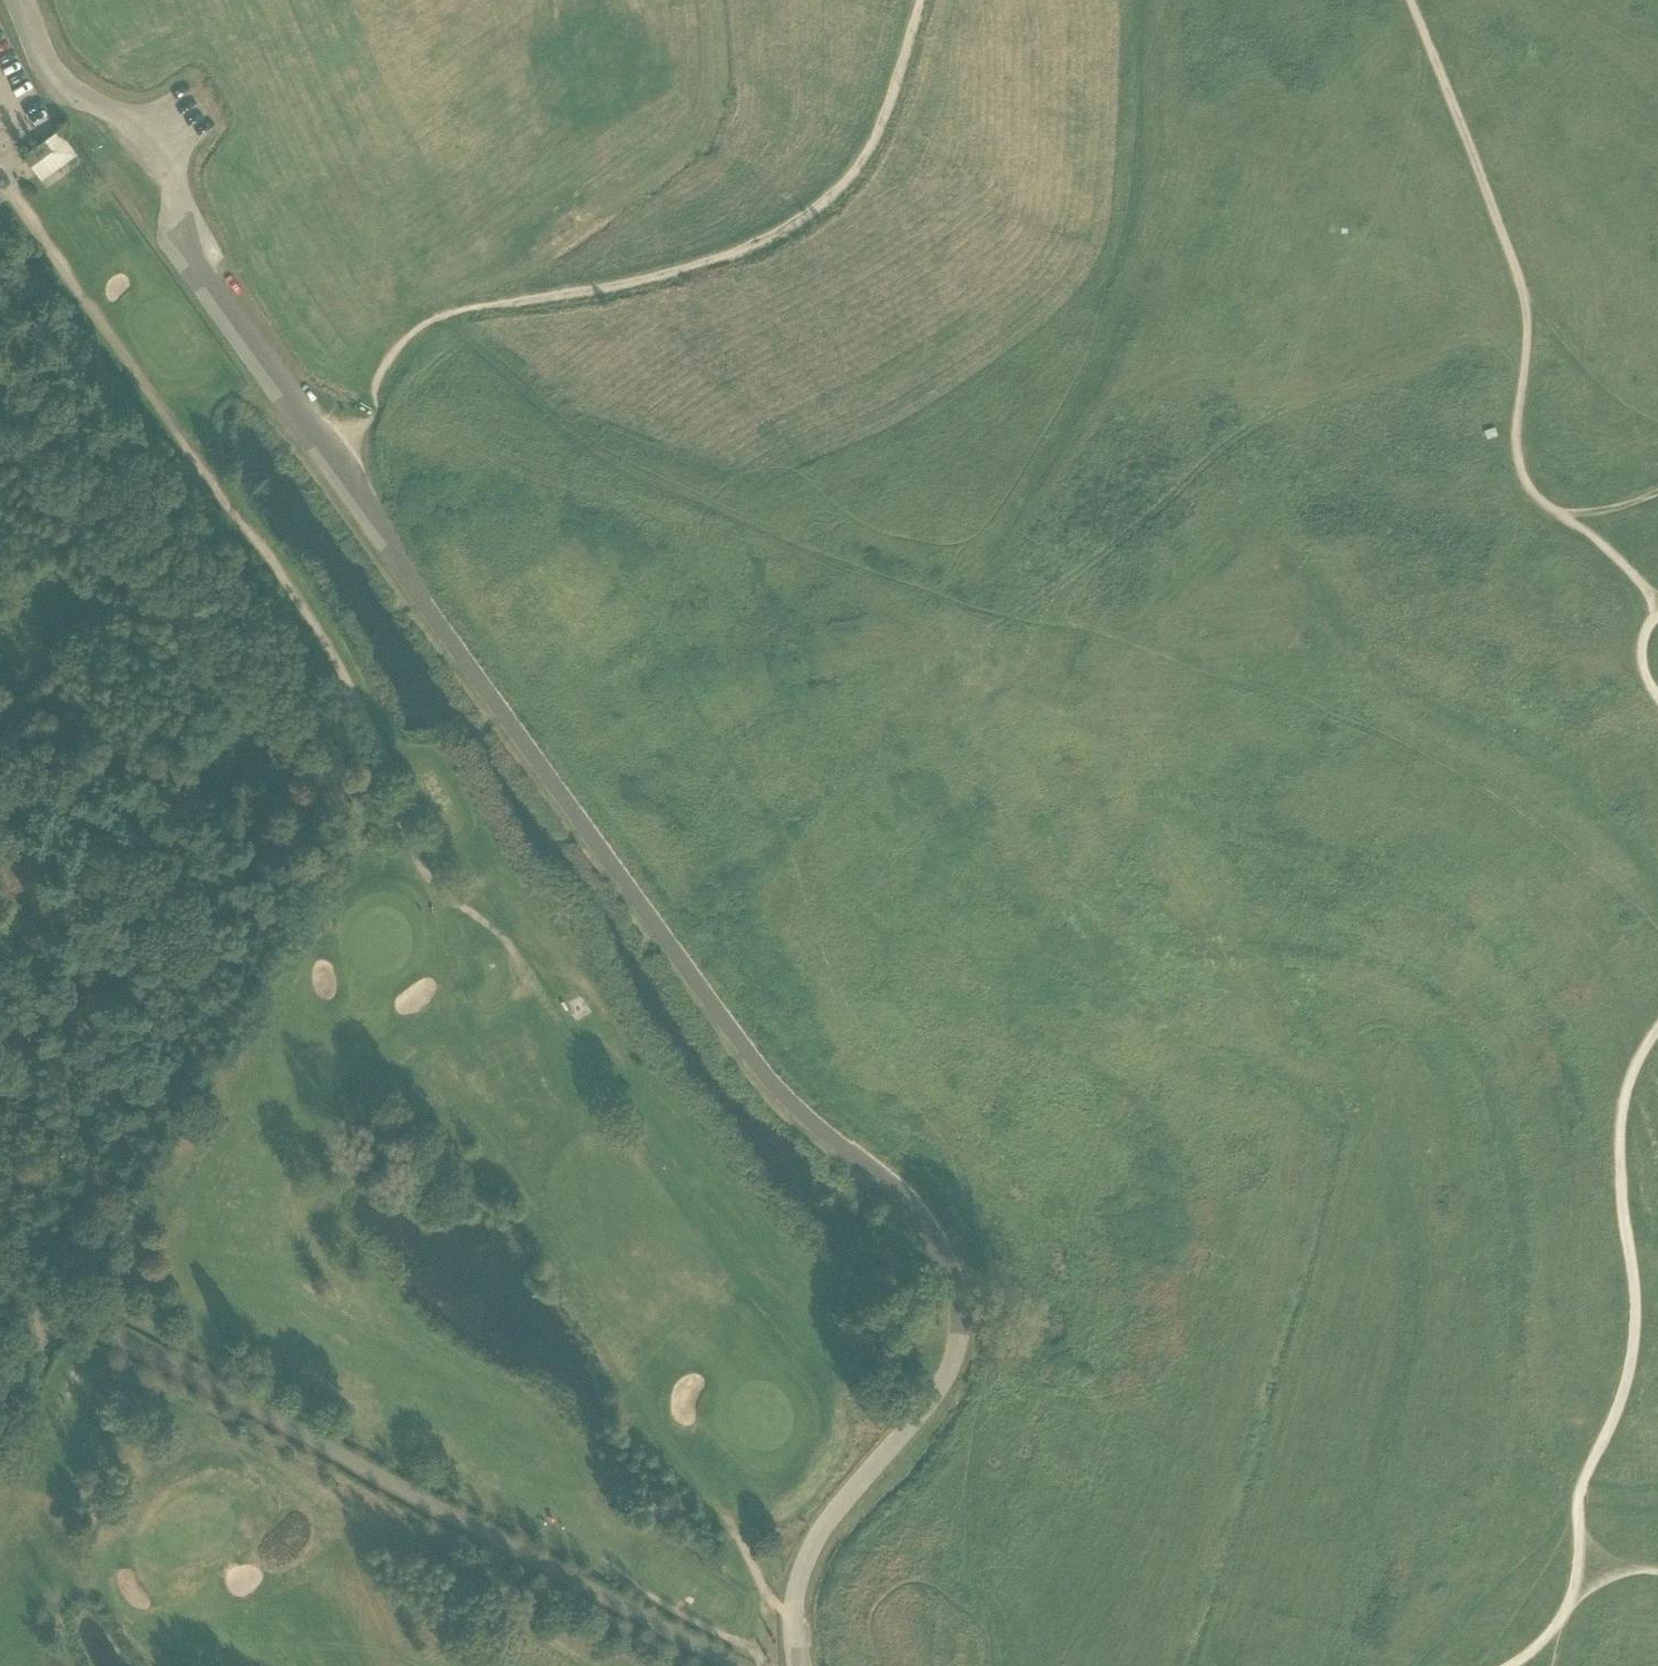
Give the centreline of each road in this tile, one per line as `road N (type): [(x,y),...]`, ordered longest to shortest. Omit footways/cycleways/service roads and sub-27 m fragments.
road 1 (unclassified): [(795,1665),(796,1590),(810,1547),(928,1404),(955,1348),(961,1302),(944,1253),(908,1200),(784,1093),(744,1046),(334,456),(196,281),(180,240),(174,188),(154,149),(118,118),(74,100),(44,66),(21,0)]
road 2 (track): [(0,192),(260,542),(347,676),(393,779),(411,848),(455,899),(500,933)]
road 3 (track): [(760,1665),(765,1596),(720,1509)]
road 4 (track): [(57,1311),(0,1423)]

